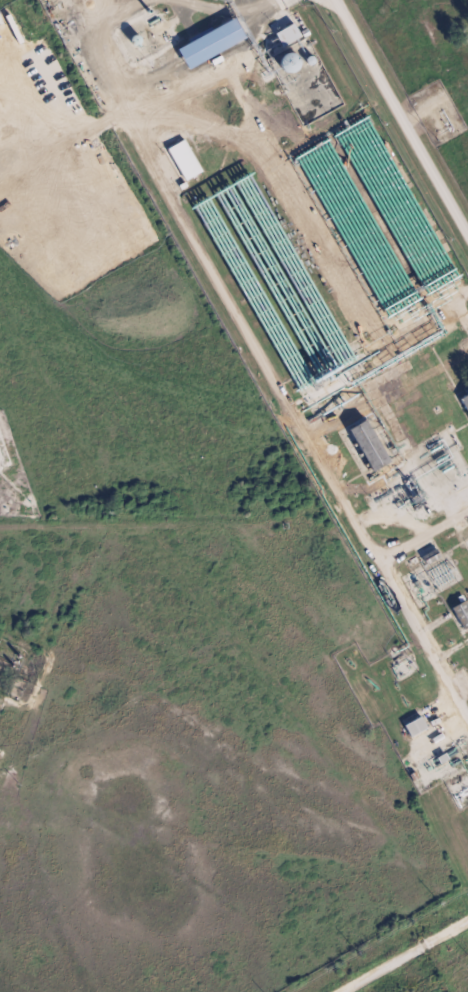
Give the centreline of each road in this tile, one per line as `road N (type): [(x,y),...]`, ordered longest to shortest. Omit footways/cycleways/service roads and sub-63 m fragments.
road 1 (residential): [(467,713),(115,97),(292,0)]
road 2 (residential): [(0,526),(244,528),(326,602),(360,613)]
road 3 (residential): [(338,0),(467,230)]
road 4 (residential): [(467,873),(414,761),(445,673)]
road 5 (tertiary): [(345,991),(467,923)]

